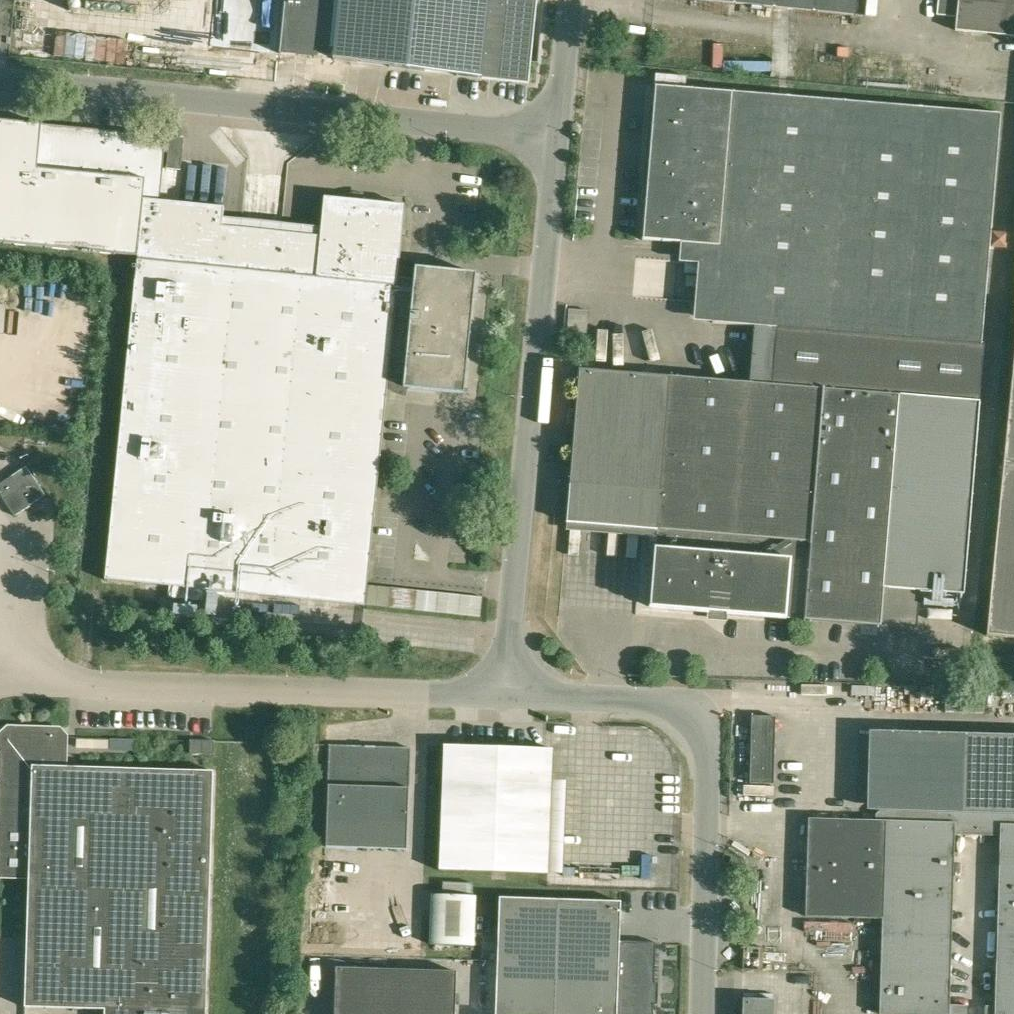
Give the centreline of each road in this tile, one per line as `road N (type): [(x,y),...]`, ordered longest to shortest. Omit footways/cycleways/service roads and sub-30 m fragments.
road 1 (unclassified): [(497,691),(551,136)]
road 2 (unclassified): [(551,136),(0,75)]
road 3 (unclassified): [(497,691),(43,681),(23,669),(12,643)]
road 4 (unclassified): [(705,1013),(708,746),(693,723),(665,701),(497,691)]
road 5 (unclassified): [(551,136),(567,0)]

